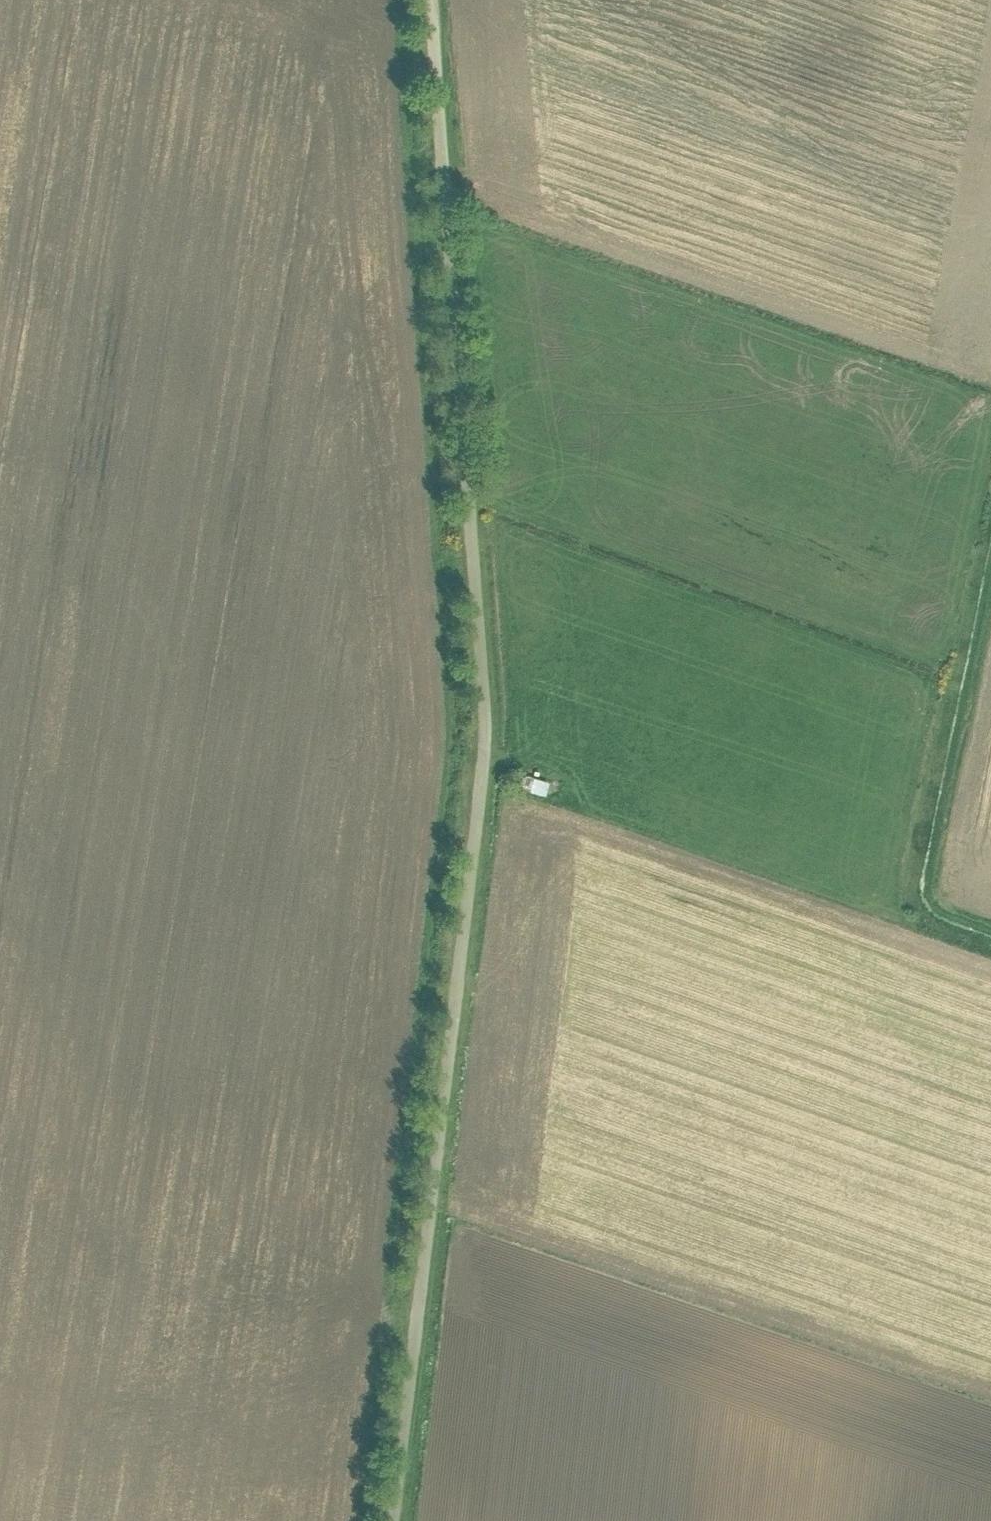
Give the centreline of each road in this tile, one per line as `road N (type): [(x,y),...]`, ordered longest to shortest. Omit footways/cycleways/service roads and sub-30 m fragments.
road 1 (unclassified): [(393,1520),(485,744),(428,0)]

